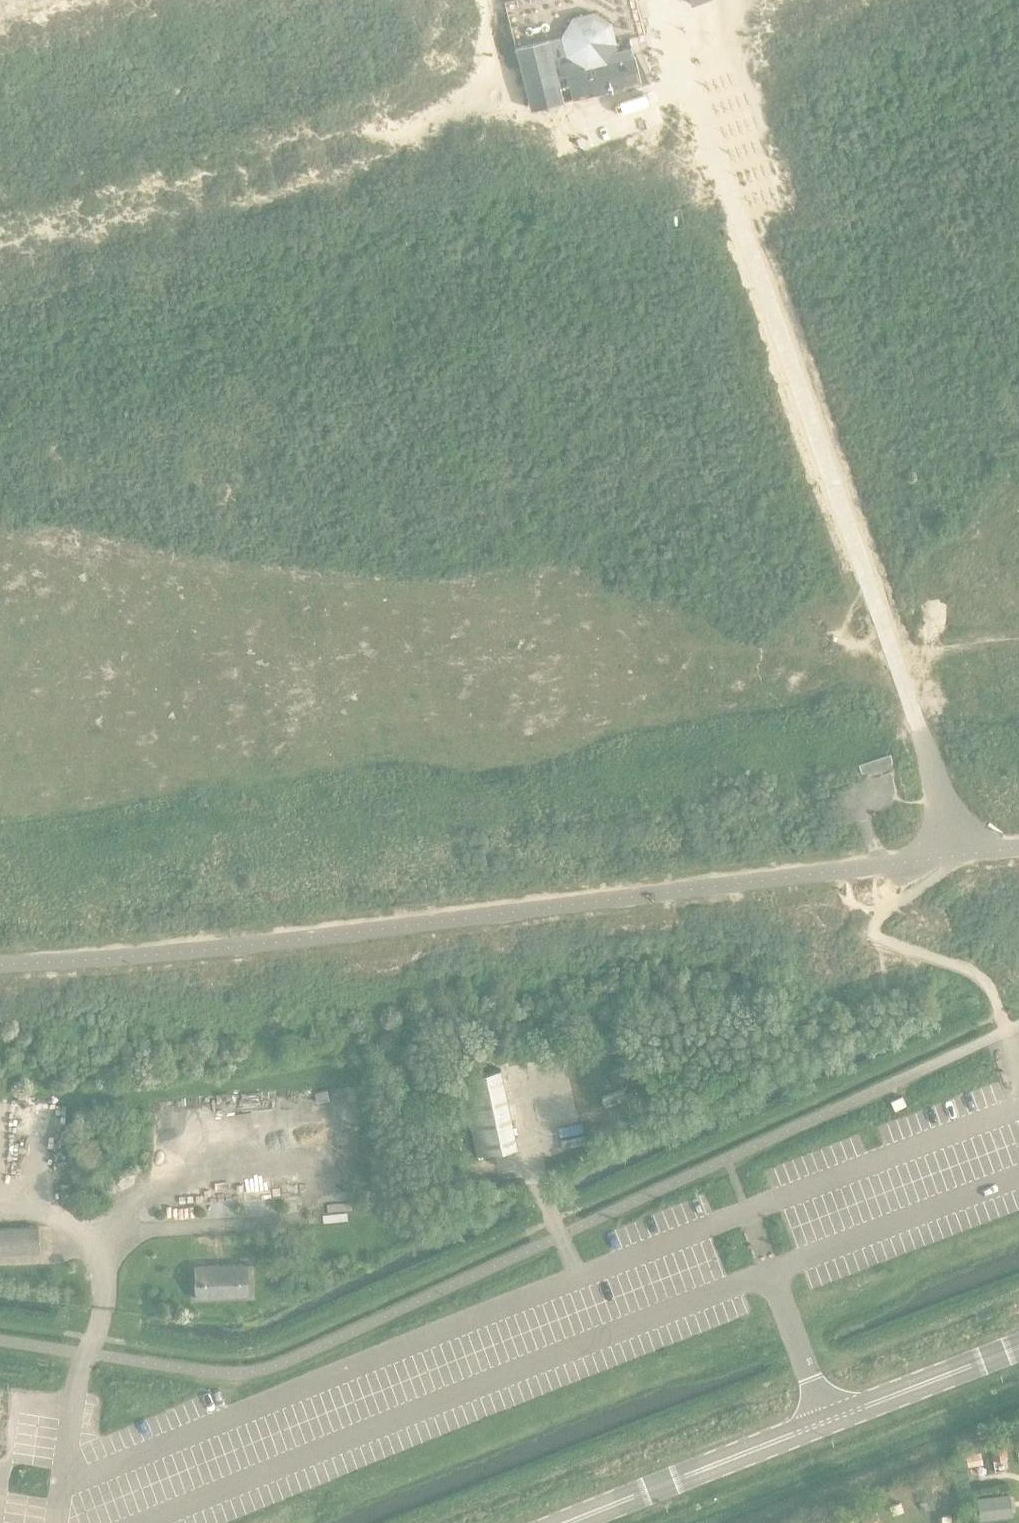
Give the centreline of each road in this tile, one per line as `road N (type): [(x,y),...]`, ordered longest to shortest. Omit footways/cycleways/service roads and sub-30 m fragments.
road 1 (tertiary): [(567,1522),(1018,1347)]

